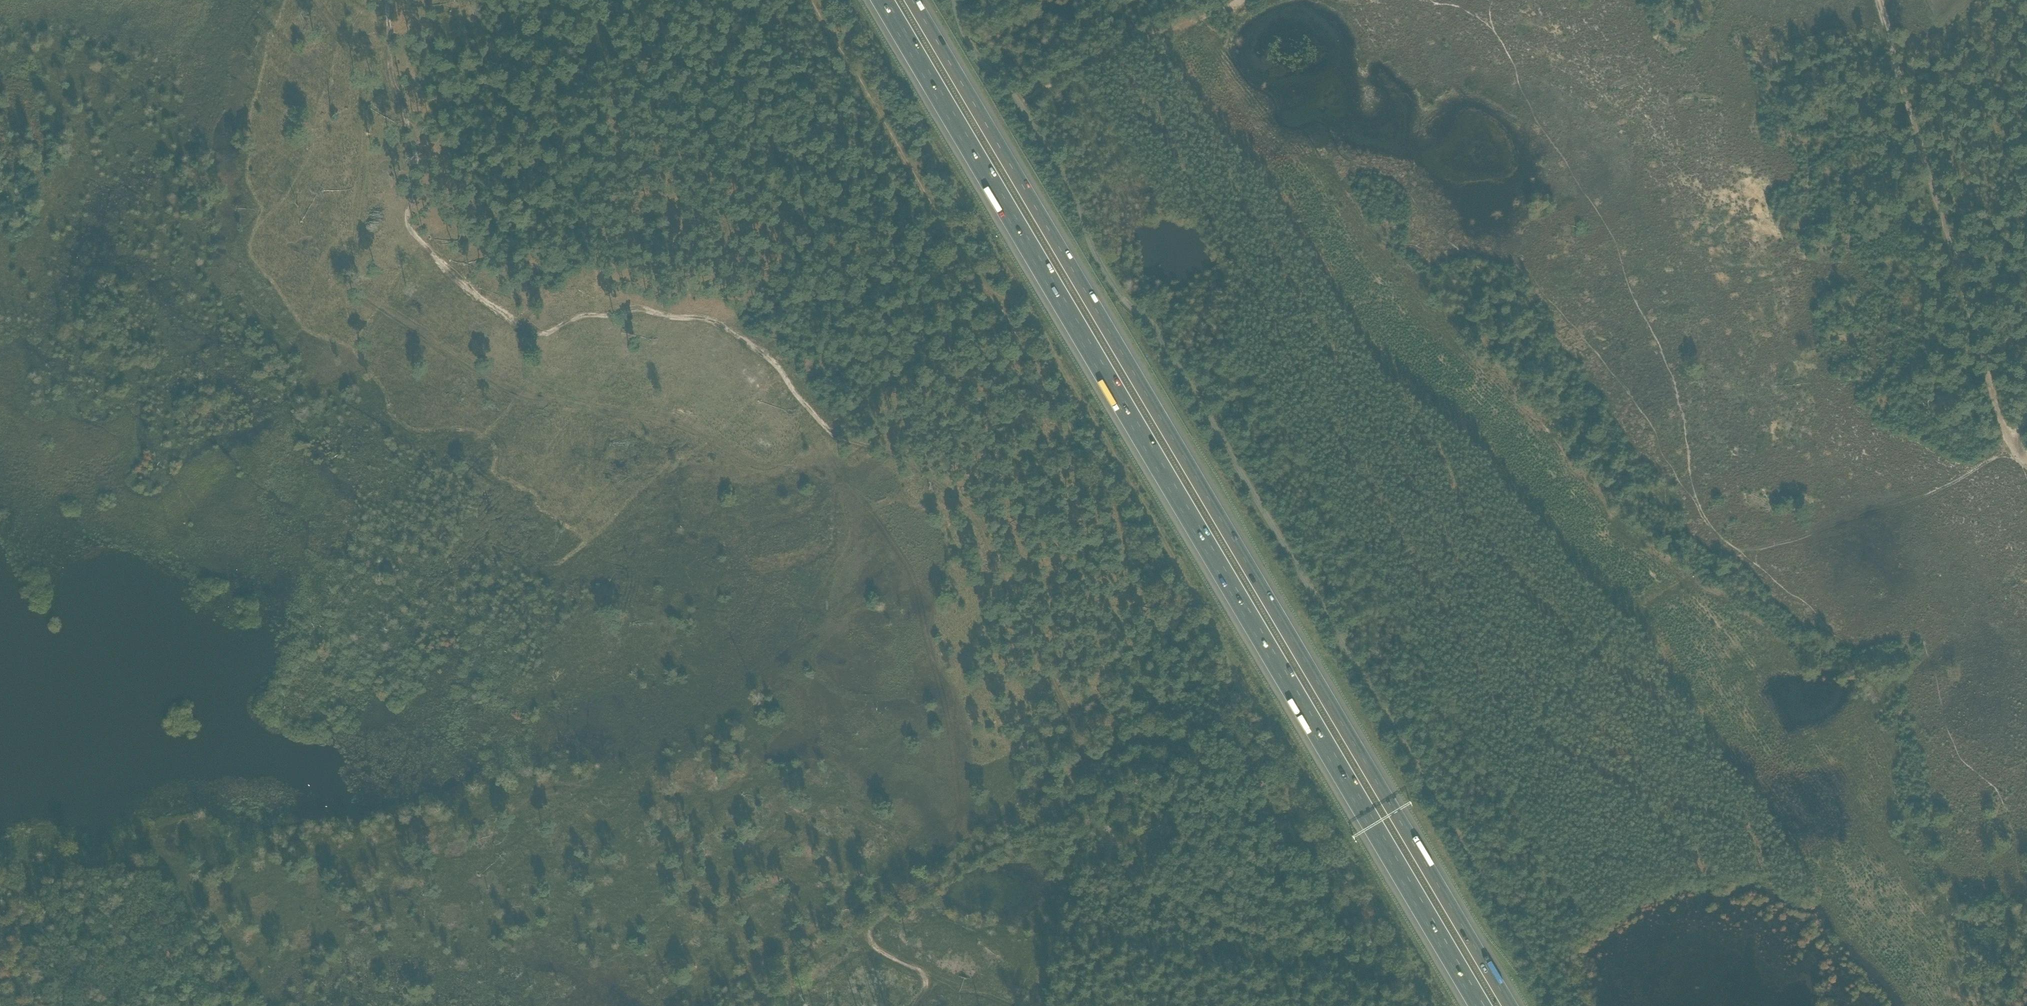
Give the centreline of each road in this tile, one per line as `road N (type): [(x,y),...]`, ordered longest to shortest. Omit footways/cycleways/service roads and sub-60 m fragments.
road 1 (track): [(811,0),(1411,1005)]
road 2 (motorway): [(1511,1005),(913,0)]
road 3 (motorway): [(883,0),(1480,1005)]
road 4 (track): [(827,428),(894,453),(969,506),(1081,739),(1092,783),(990,847),(958,858),(948,879),(863,937),(930,981),(920,1005)]
road 5 (track): [(319,0),(363,83),(350,278),(363,297),(521,392),(674,420),(760,466),(782,460),(827,428)]
road 6 (track): [(1430,1005),(1020,299)]
road 7 (track): [(387,0),(387,55),(408,109),(418,179),(407,220),(430,256),(535,337),(635,309),(715,323),(784,373),(827,428)]
road 8 (track): [(2009,441),(1876,0)]
road 9 (track): [(1242,0),(1016,100)]
road 10 (track): [(827,428),(995,306),(1020,299)]

